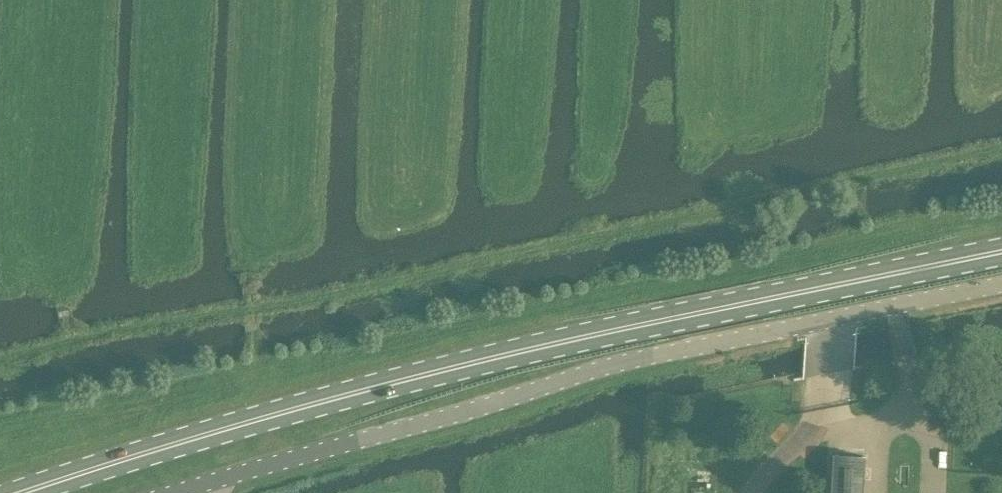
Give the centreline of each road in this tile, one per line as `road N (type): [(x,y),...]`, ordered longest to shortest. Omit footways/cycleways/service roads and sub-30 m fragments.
road 1 (primary): [(2,492),(427,367),(1001,243)]
road 2 (unclassified): [(1001,282),(631,359),(175,492)]

